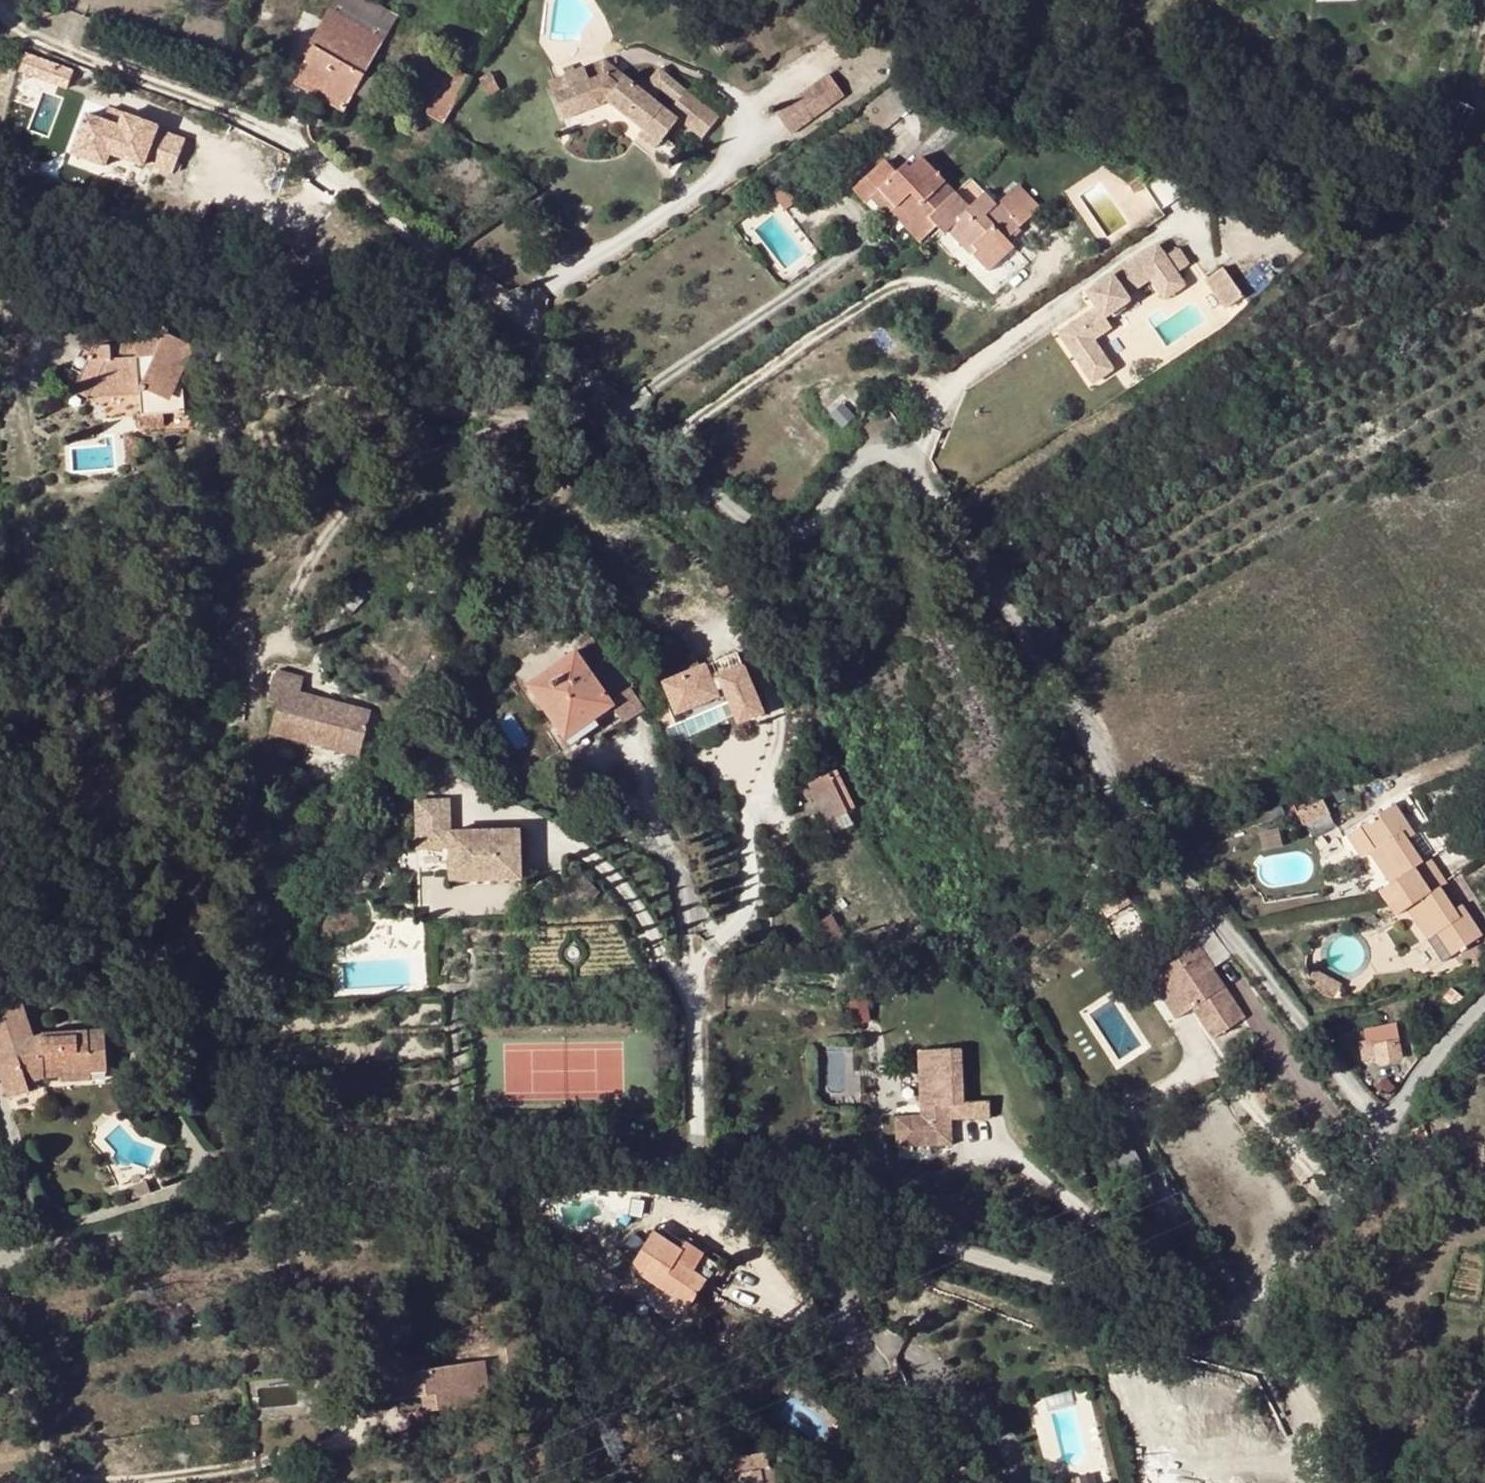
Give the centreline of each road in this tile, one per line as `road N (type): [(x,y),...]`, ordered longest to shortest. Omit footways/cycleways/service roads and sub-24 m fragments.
road 1 (residential): [(2,0),(42,41),(248,125),(333,173),(425,251),(510,307),(764,531),(794,536),(819,527),(854,460),(876,451),(915,468),(1108,777),(1387,1115)]
road 2 (unclassified): [(1387,1115),(1276,1292),(1233,1323),(1155,1314),(796,1203)]
road 3 (unclassified): [(695,1173),(564,1167),(390,1178),(0,1262)]
road 4 (residential): [(796,1203),(866,1343),(902,1482)]
road 5 (residential): [(695,1173),(687,941)]
road 6 (residential): [(0,1340),(46,1482)]
road 7 (unclassified): [(1484,1011),(1387,1115)]

